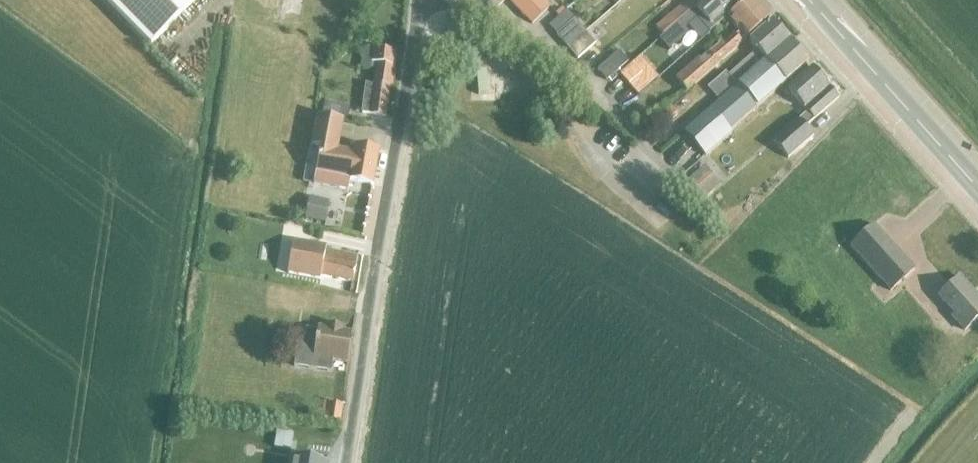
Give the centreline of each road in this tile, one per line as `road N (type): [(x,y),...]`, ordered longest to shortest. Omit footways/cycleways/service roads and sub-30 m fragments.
road 1 (residential): [(346,462),(420,0)]
road 2 (secondary): [(977,188),(809,0)]

